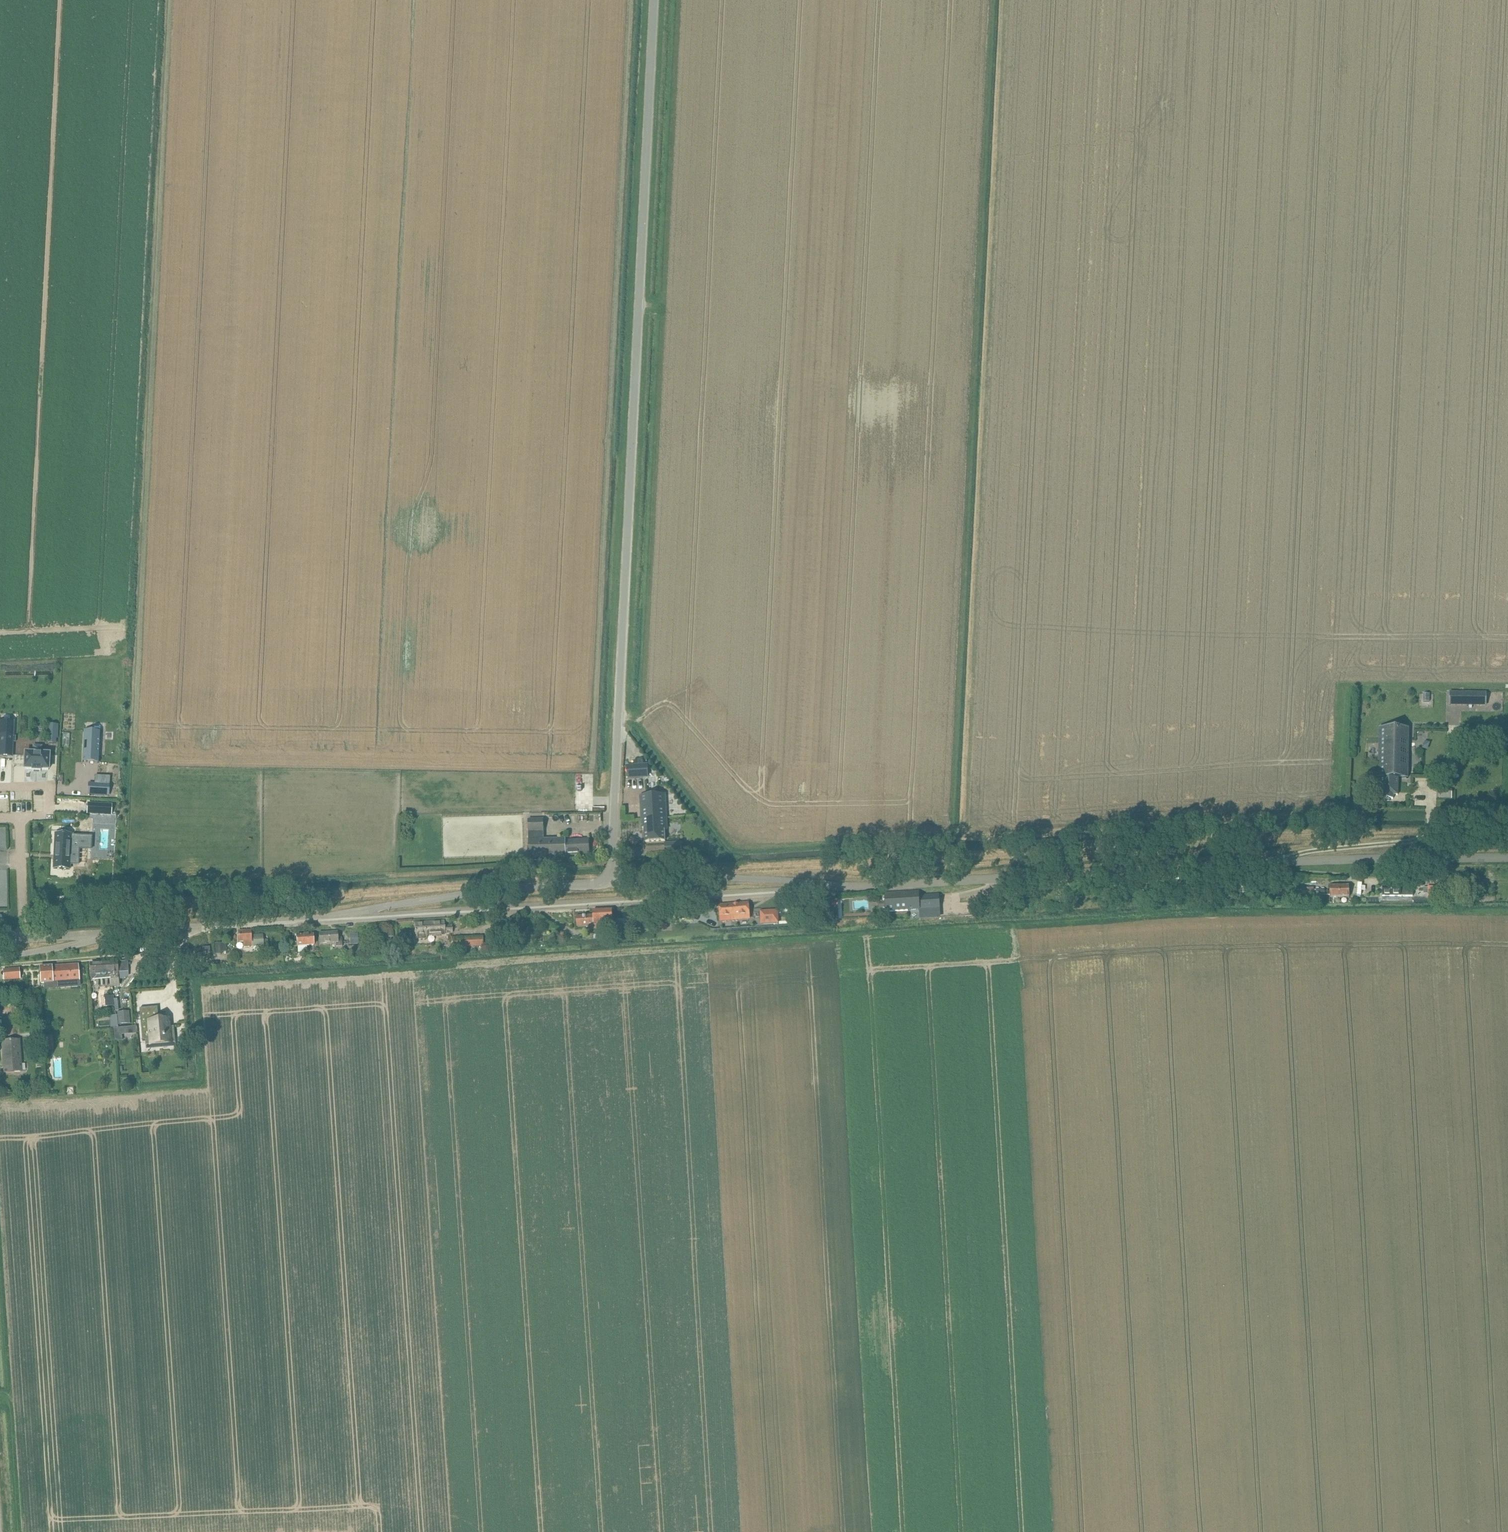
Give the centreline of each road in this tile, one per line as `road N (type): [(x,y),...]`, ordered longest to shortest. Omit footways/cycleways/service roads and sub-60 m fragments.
road 1 (unclassified): [(611,883),(654,0)]
road 2 (track): [(700,878),(1290,838),(1507,836)]
road 3 (tertiary): [(816,890),(1269,863),(1507,858)]
road 4 (tertiary): [(342,919),(816,890)]
road 5 (track): [(228,803),(614,802)]
road 6 (unclassified): [(342,919),(484,891),(611,883)]
road 7 (tertiary): [(109,934),(342,919)]
road 8 (unclassified): [(816,890),(736,879),(611,883)]
road 9 (residential): [(23,939),(20,818)]

